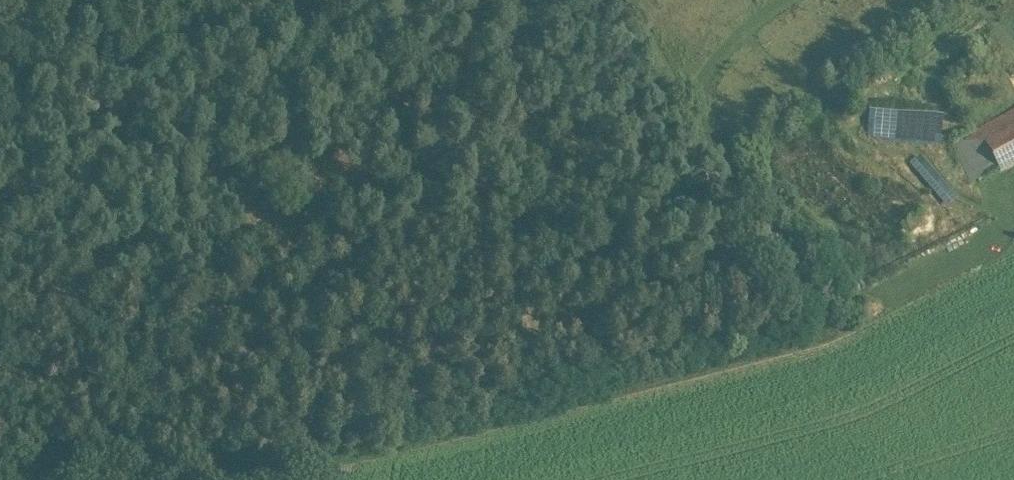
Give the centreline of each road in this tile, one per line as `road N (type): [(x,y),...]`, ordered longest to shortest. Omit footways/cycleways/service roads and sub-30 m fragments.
road 1 (track): [(234,479),(363,458),(735,358),(842,317),(987,245),(1013,217)]

